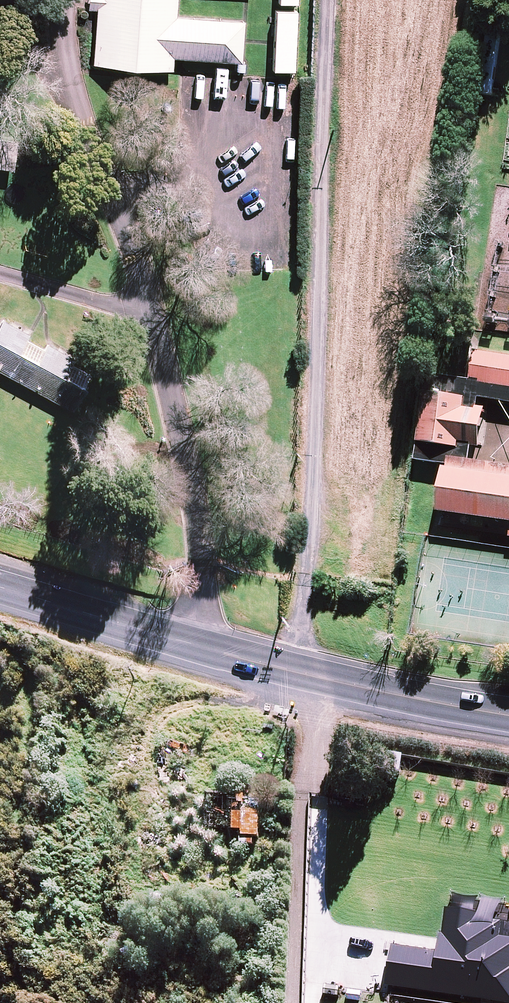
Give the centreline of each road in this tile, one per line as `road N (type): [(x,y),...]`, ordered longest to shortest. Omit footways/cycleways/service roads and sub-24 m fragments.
road 1 (track): [(292,670),(310,527),(330,0)]
road 2 (secondary): [(0,589),(292,670),(508,715)]

